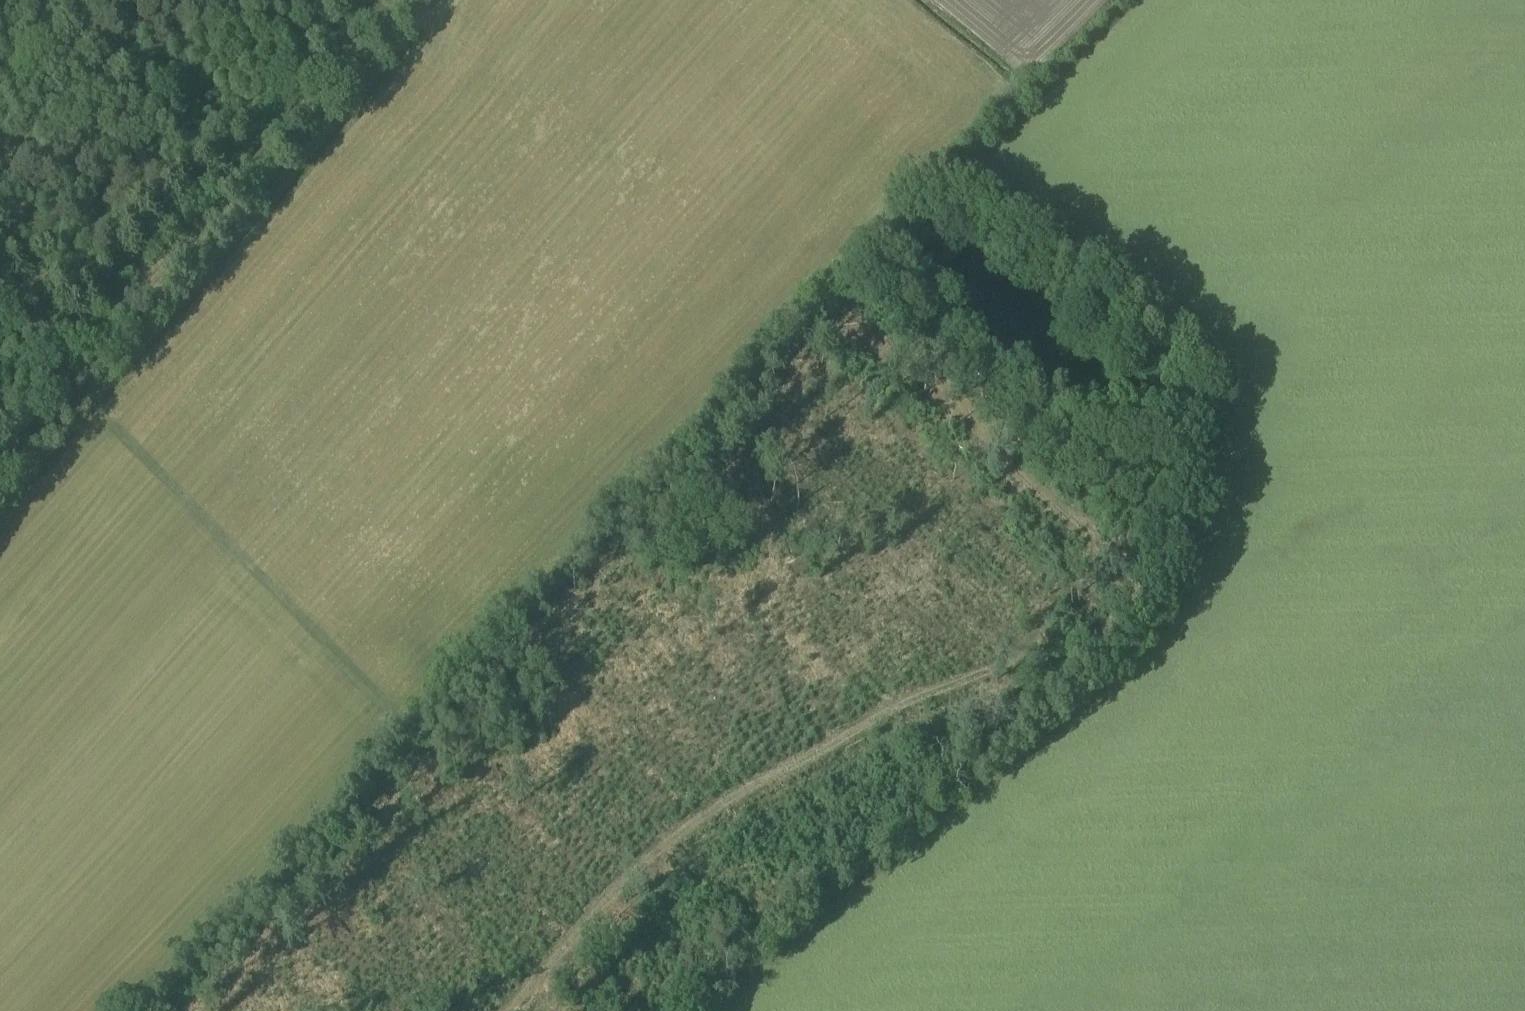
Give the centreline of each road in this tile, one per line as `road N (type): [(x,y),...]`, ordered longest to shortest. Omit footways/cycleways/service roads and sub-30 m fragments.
road 1 (track): [(103,430),(71,386),(390,1)]

